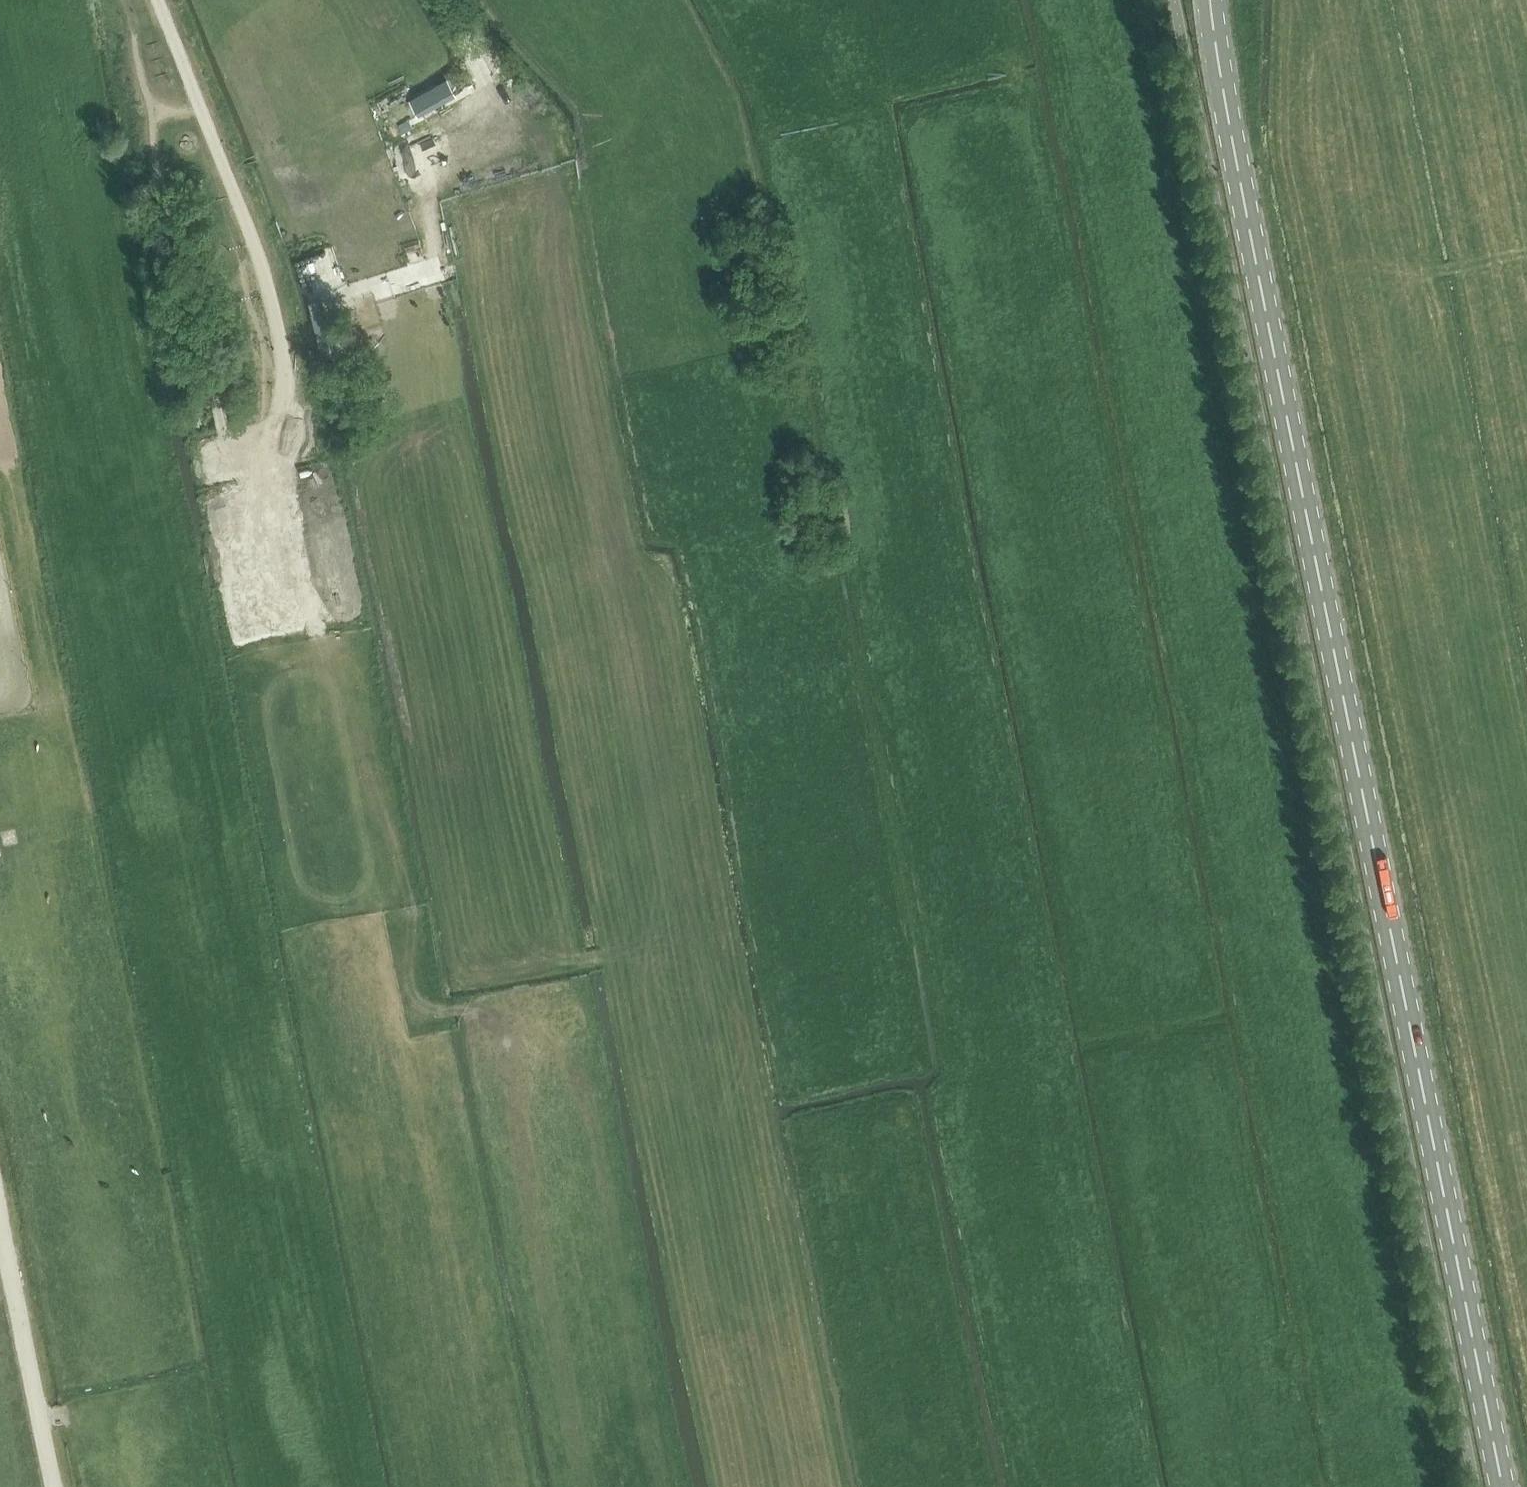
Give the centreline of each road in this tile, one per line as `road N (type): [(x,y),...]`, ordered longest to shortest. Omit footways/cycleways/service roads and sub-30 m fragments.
road 1 (primary): [(1504,1486),(1210,0)]
road 2 (track): [(443,0),(480,66),(478,95),(392,156)]

